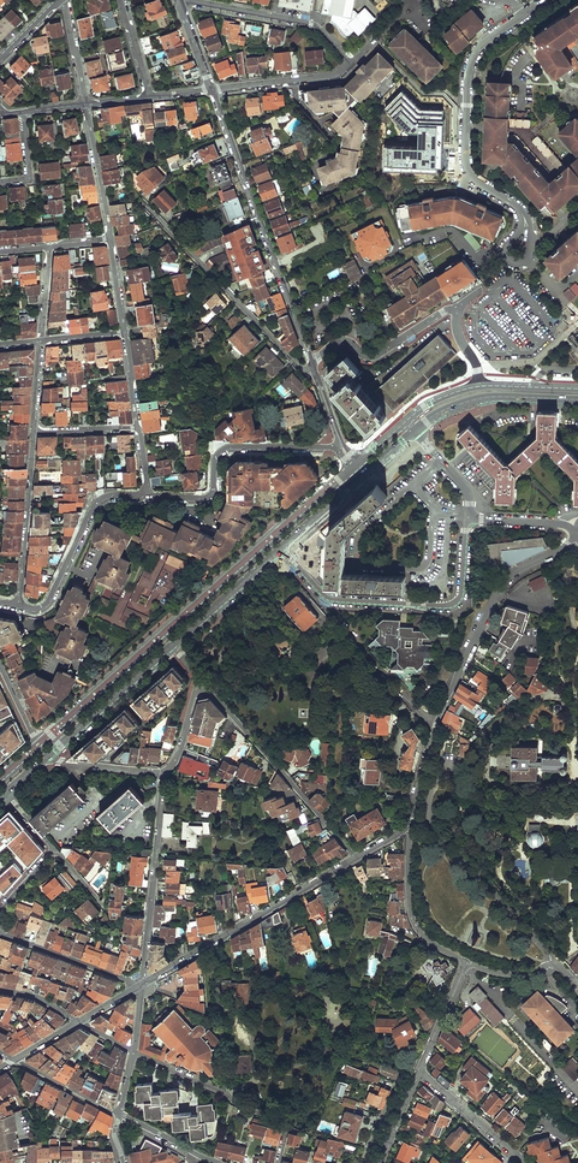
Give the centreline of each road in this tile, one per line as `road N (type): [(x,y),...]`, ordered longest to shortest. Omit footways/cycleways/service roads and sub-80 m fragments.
road 1 (primary): [(356,465),(41,745)]
road 2 (residential): [(311,362),(212,89)]
road 3 (residential): [(468,517),(461,594),(448,606),(332,600),(281,548)]
road 4 (residential): [(544,0),(483,44),(468,74),(466,166),(522,213)]
road 5 (residential): [(445,763),(431,794),(430,822),(550,965)]
road 6 (residential): [(142,984),(356,858)]
road 7 (residential): [(142,202),(302,369),(314,371)]
road 8 (residential): [(577,540),(507,584),(434,725)]
road 9 (residential): [(146,497),(206,497),(217,453),(231,447),(343,450)]
road 10 (residential): [(202,684),(356,858)]
road 11 (residential): [(414,485),(358,535),(356,564),(423,568),(435,515)]
road 12 (residential): [(142,984),(164,772)]
road 13 (residential): [(469,352),(456,310),(448,310),(373,357),(339,341),(311,362)]
road 14 (residential): [(135,1052),(281,1122),(278,1162)]
road 15 (residential): [(19,605),(49,601),(102,499),(146,497)]
road 16 (residential): [(180,3),(311,23),(351,63)]
road 17 (residential): [(19,605),(34,432)]
road 18 (primary): [(43,760),(172,645)]
road 19 (primary): [(414,432),(481,398),(577,400)]
road 20 (residential): [(467,962),(429,941),(413,917),(411,826)]
road 21 (residential): [(0,932),(142,984)]
road 22 (primary): [(172,645),(281,548)]
road 23 (residential): [(212,89),(332,76),(351,63)]
road 24 (residential): [(86,104),(111,240)]
road 25 (residential): [(419,1073),(524,1162)]
road 26 (residential): [(43,760),(164,772)]
road 27 (residential): [(419,1073),(467,962)]

